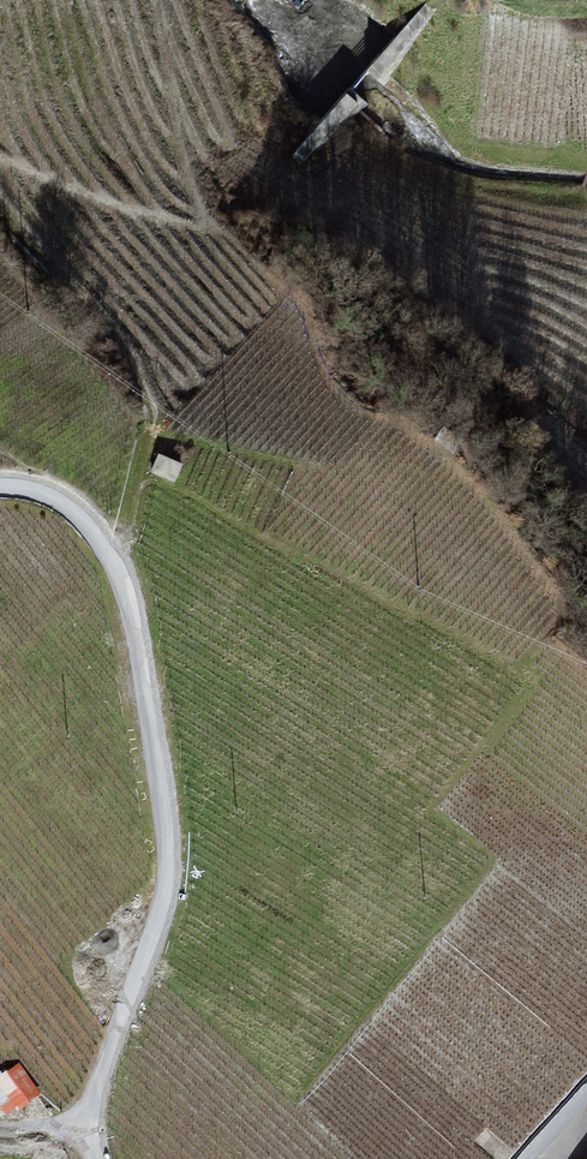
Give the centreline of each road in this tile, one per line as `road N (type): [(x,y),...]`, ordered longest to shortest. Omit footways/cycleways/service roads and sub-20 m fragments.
road 1 (unclassified): [(90,1158),(81,1137),(110,1039),(157,934),(166,856),(122,583),(87,530),(35,494),(0,494)]

